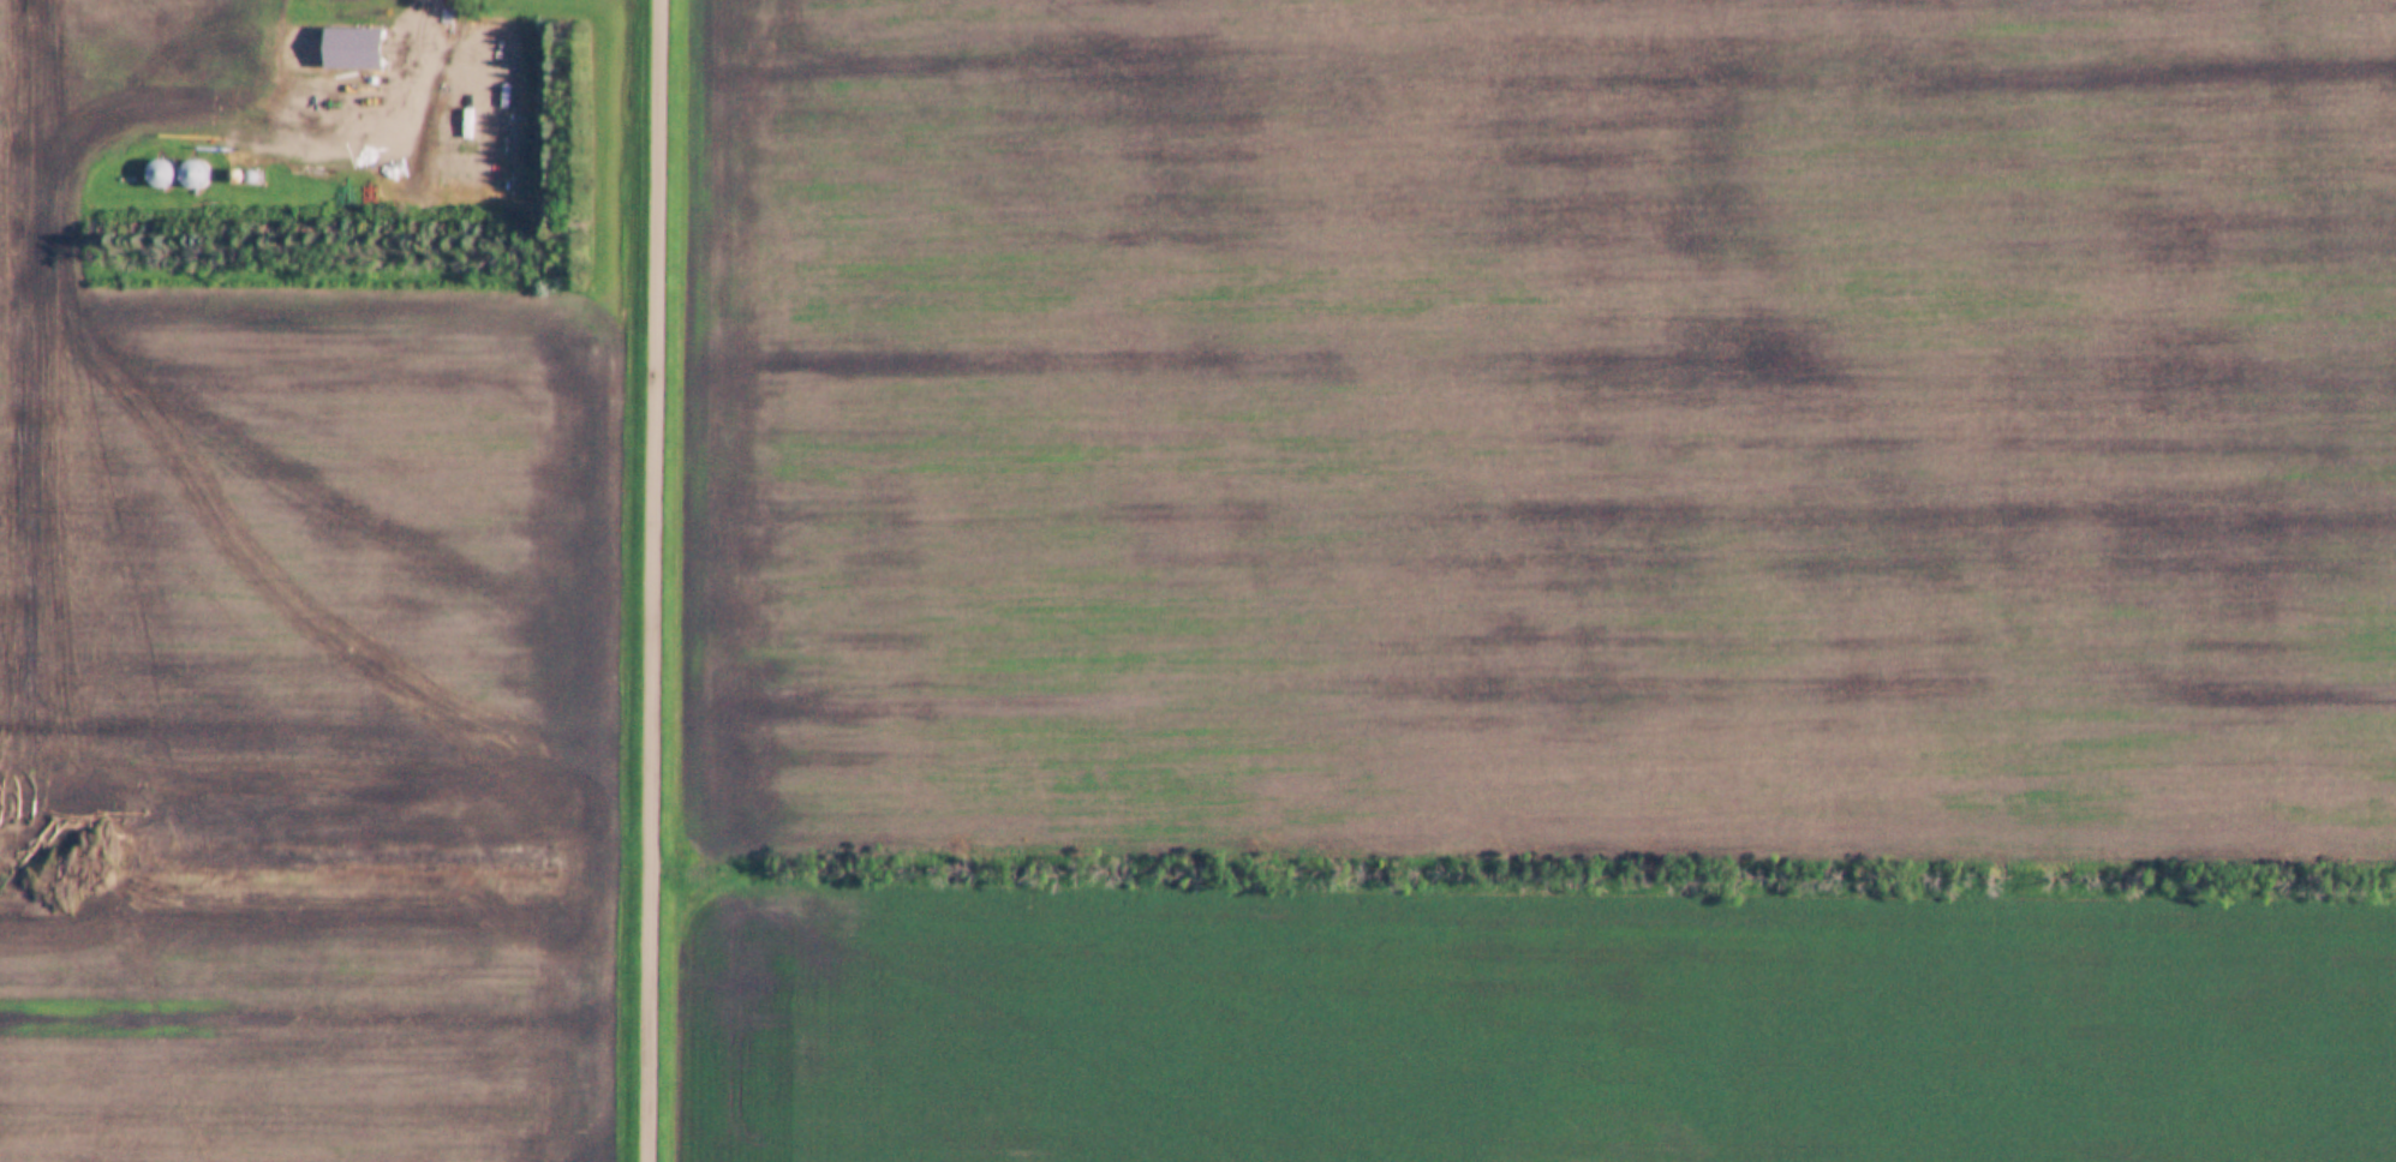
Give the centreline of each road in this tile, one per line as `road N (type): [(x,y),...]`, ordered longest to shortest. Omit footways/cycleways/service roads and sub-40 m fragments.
road 1 (residential): [(650,1161),(662,0)]

